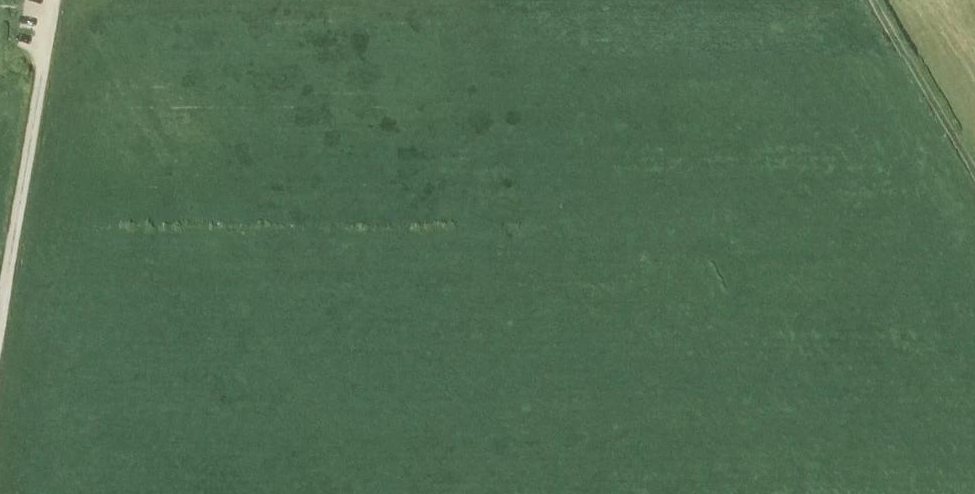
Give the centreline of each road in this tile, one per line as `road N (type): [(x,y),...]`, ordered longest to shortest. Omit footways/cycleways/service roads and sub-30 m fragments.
road 1 (track): [(0,327),(52,17)]
road 2 (track): [(974,168),(882,0)]

